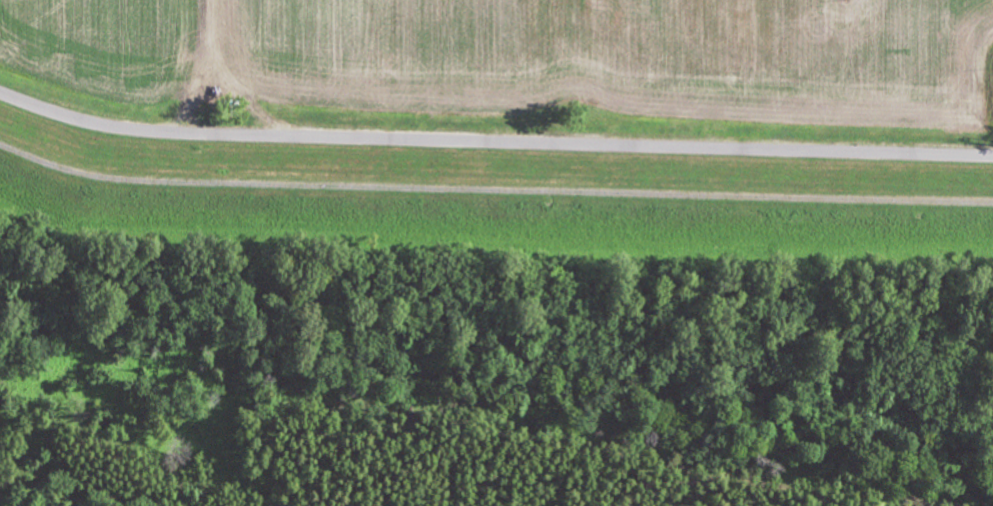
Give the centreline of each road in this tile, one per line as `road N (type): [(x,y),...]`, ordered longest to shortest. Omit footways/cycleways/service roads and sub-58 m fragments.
road 1 (residential): [(992,155),(132,129),(0,86)]
road 2 (track): [(0,141),(56,164),(139,181),(992,200)]
road 3 (track): [(180,130),(203,72),(211,0)]

